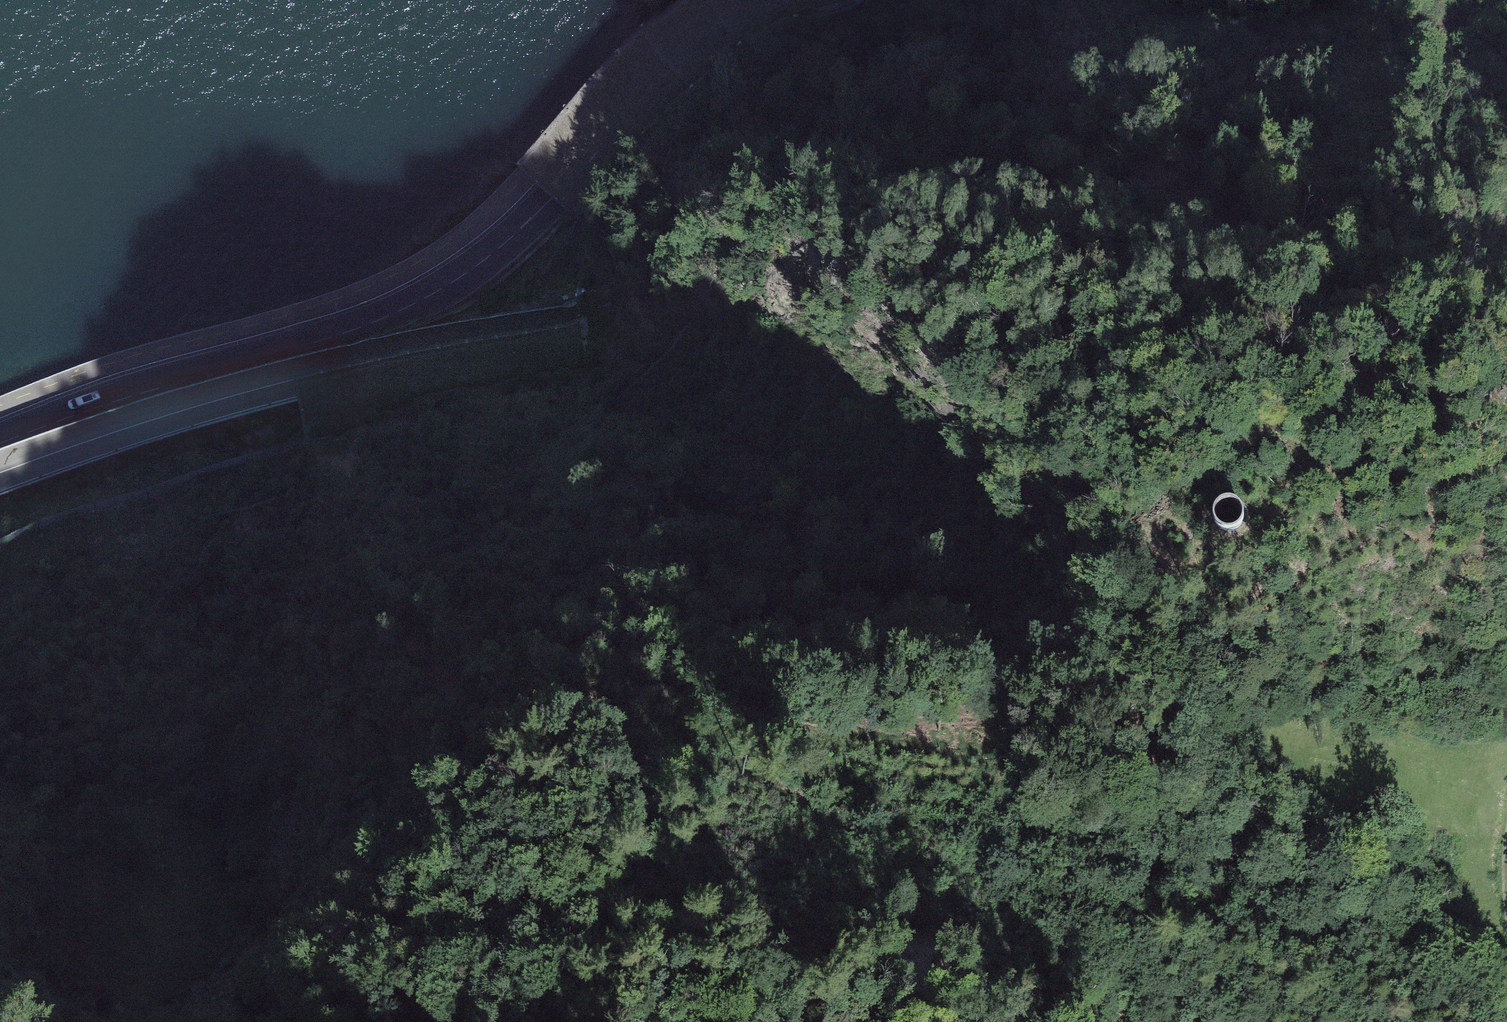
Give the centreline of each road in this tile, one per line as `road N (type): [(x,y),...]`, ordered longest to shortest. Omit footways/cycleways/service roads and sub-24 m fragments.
road 1 (motorway): [(1506,436),(1423,428),(1222,430),(1032,449),(877,480),(712,527),(568,584),(0,849)]
road 2 (motorway): [(1506,341),(1318,315),(1059,299),(731,310),(584,323),(355,361),(152,417),(0,470)]
road 3 (motorway): [(367,1021),(679,838),(934,722),(1158,650),(1506,577)]
road 4 (primary): [(0,438),(369,323),(445,286),(518,231),(641,89),(760,0)]

